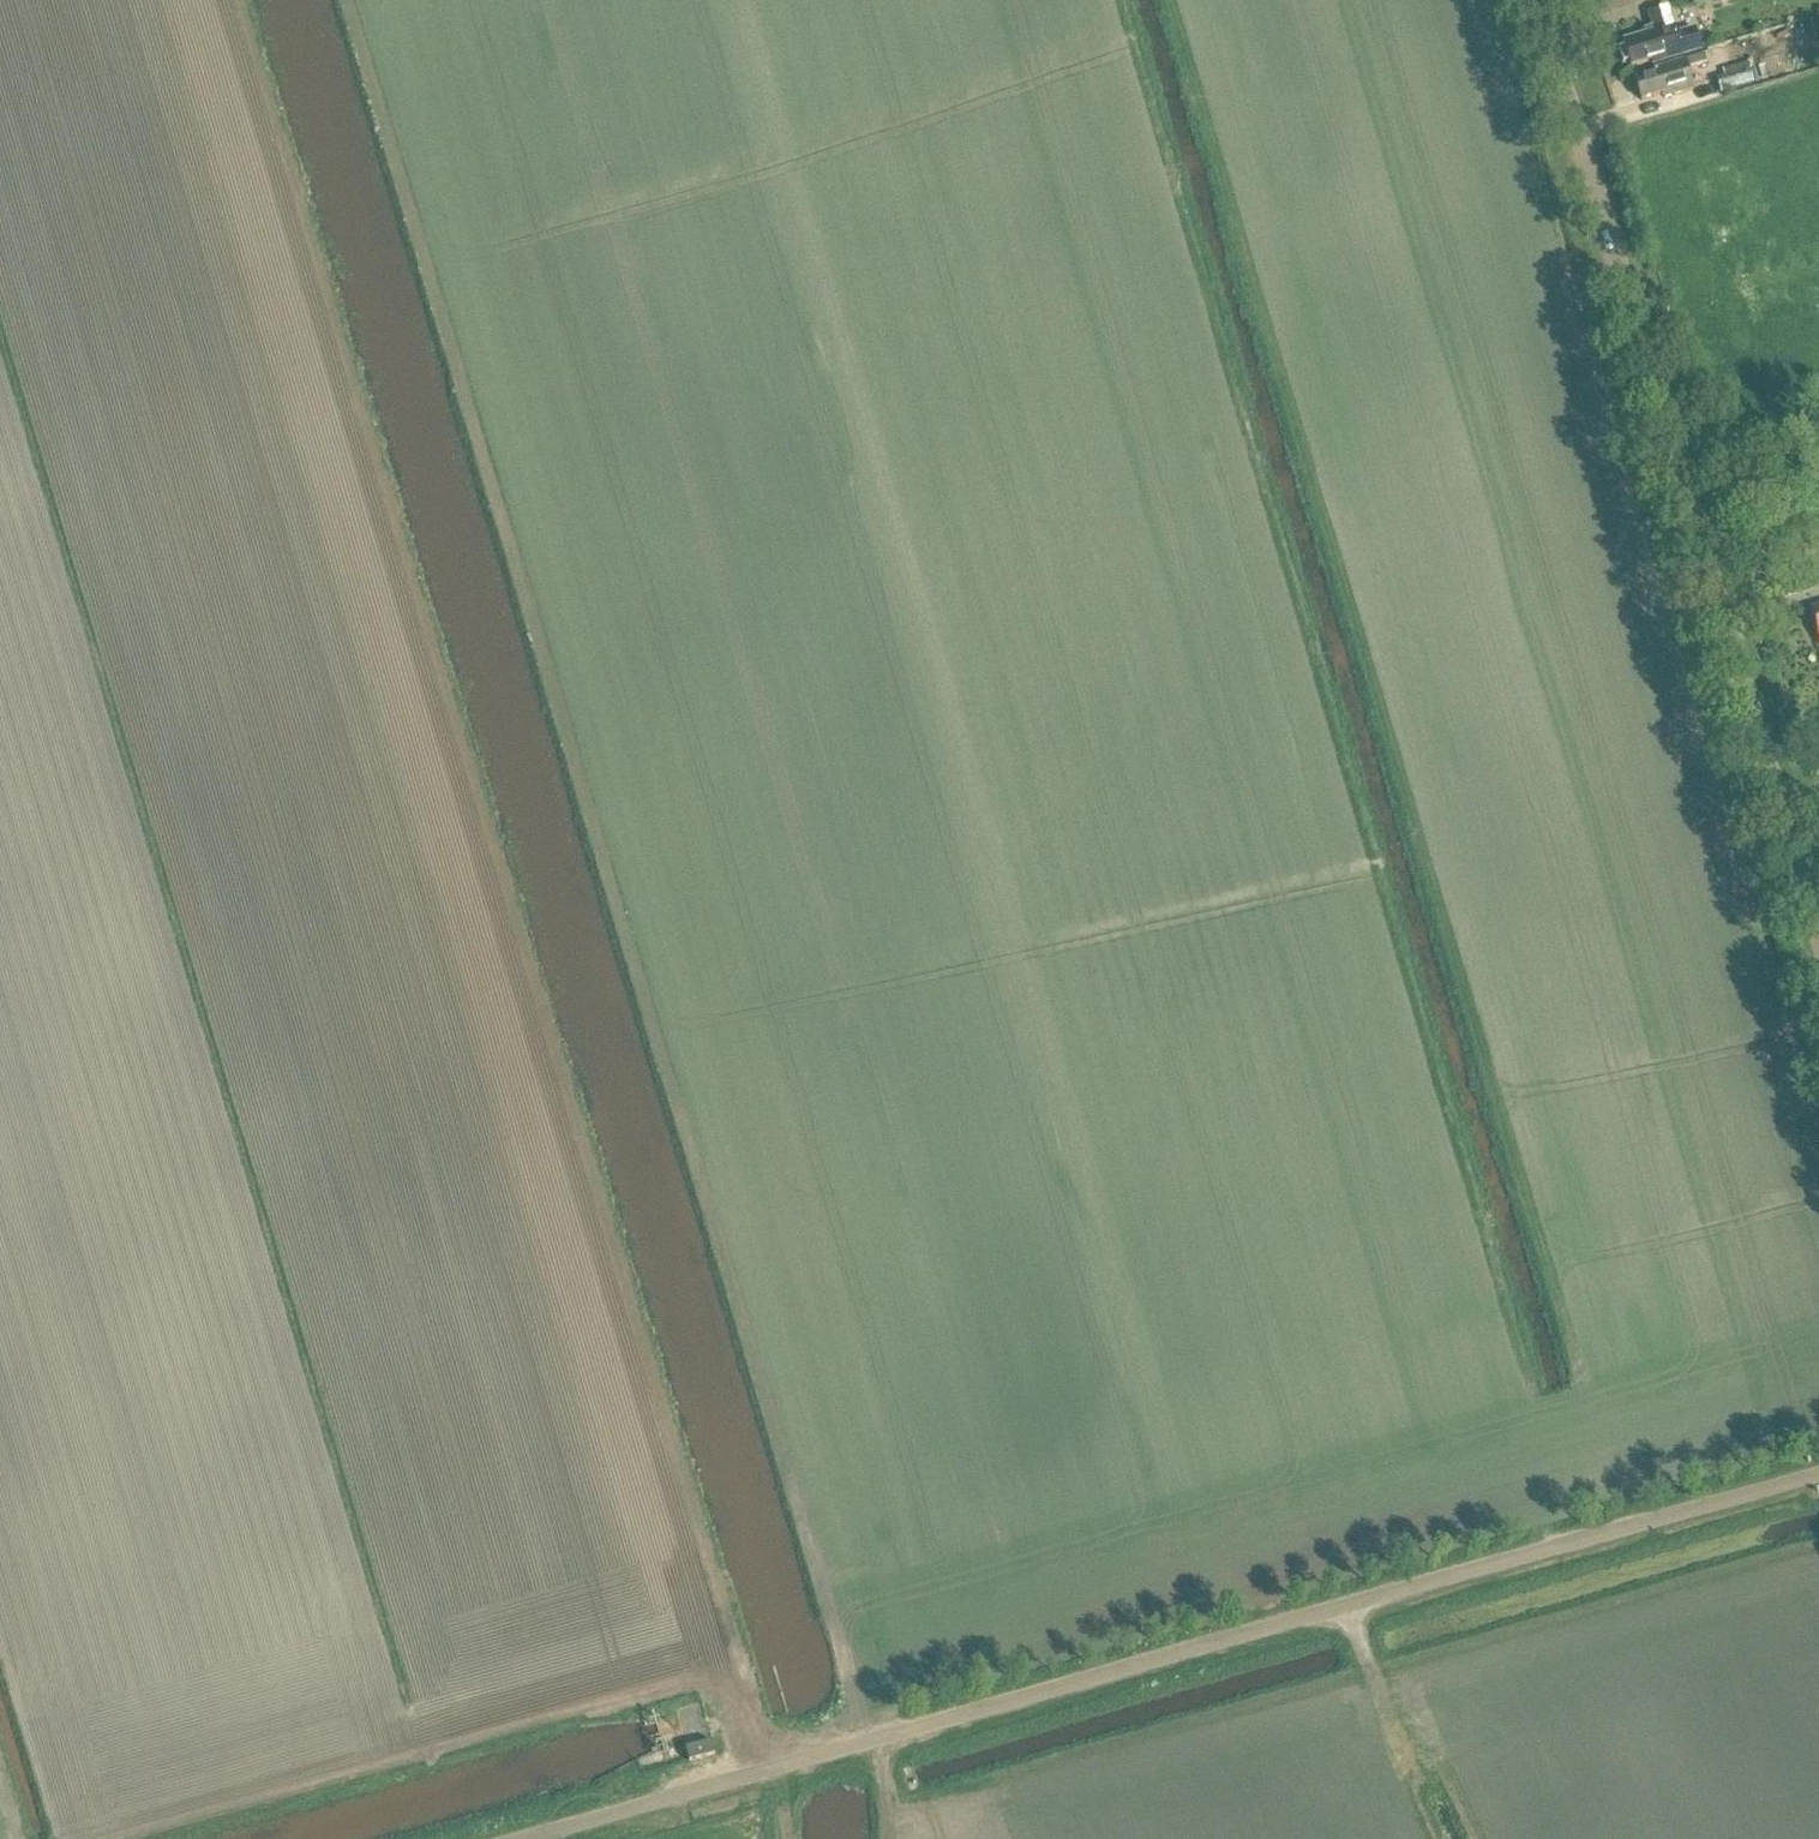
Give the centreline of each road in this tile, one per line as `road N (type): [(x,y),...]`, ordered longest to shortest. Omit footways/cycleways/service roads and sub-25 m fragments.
road 1 (unclassified): [(532,1838),(1818,1474)]
road 2 (unclassified): [(1818,941),(1538,0)]

